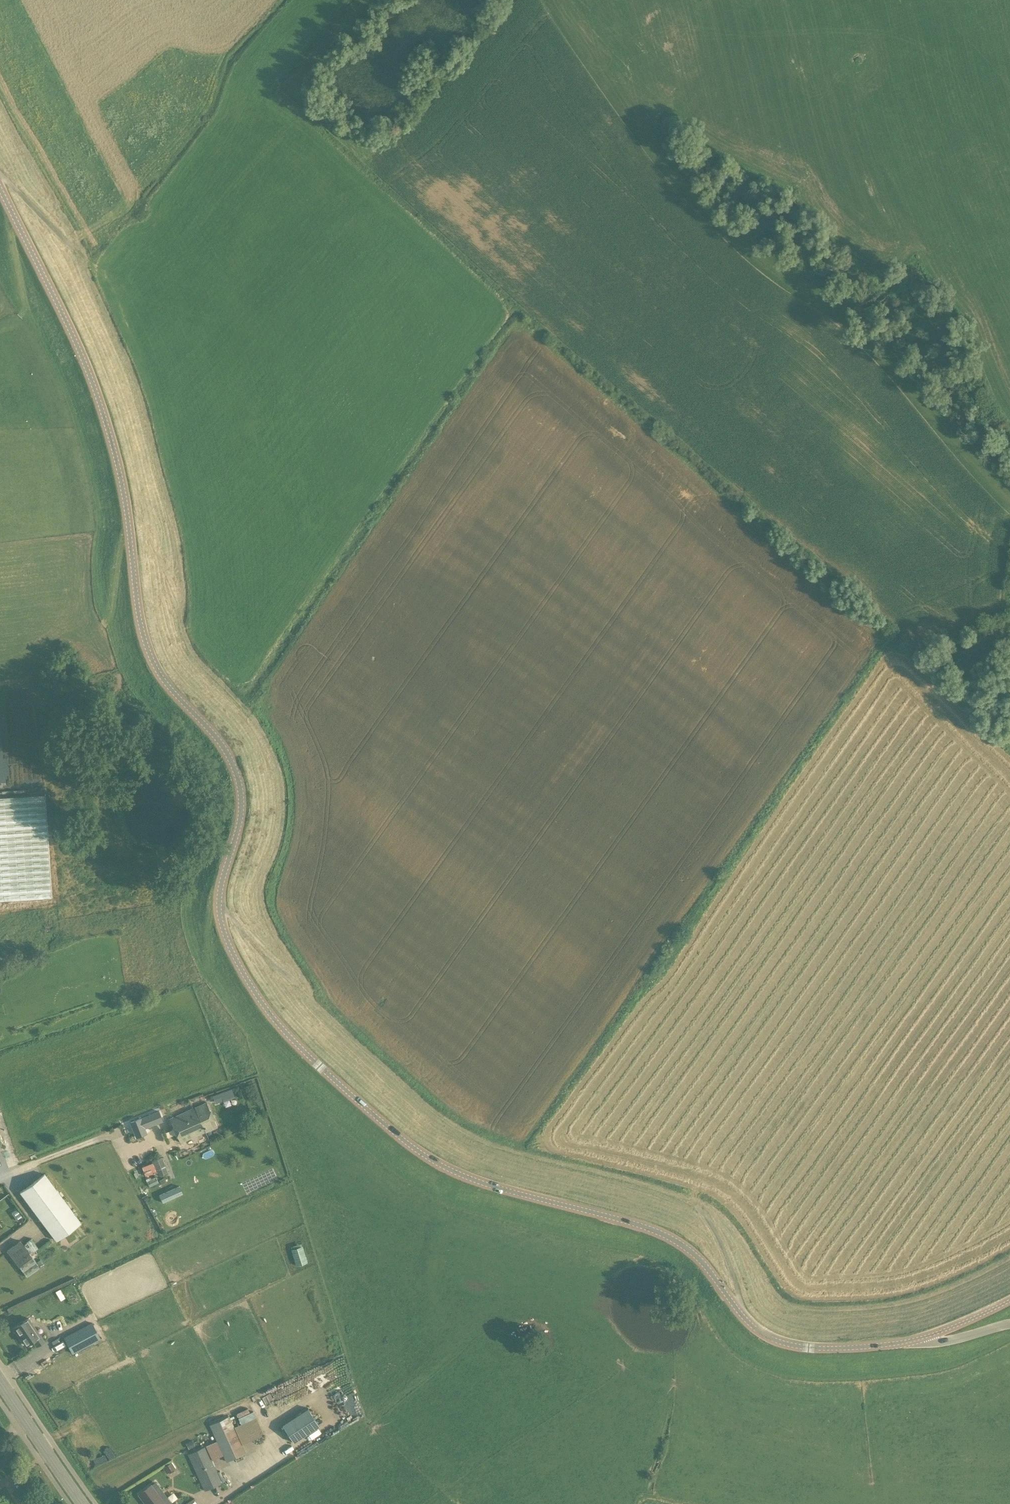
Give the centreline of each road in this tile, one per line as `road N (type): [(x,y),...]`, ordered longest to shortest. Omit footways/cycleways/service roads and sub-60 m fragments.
road 1 (tertiary): [(925,1338),(827,1350),(789,1344),(741,1308),(686,1242),(439,1165),(276,1020),(230,945),(221,907),(245,821),(236,756),(154,658),(114,435),(81,343),(0,182)]
road 2 (secondary): [(83,1503),(0,1382)]
road 3 (track): [(694,1207),(719,1241),(747,1314)]

